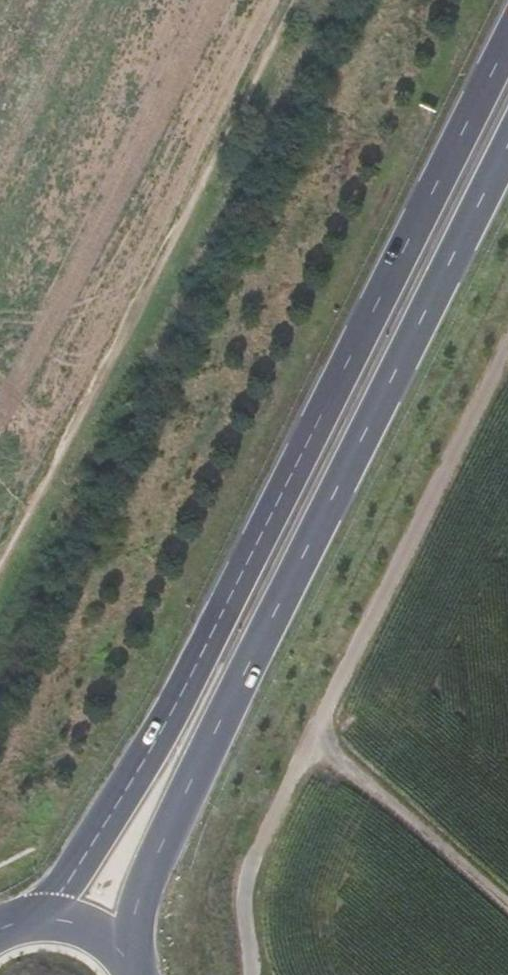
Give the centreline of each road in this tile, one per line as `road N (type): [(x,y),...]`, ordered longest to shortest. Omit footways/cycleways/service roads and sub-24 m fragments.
road 1 (primary): [(507,42),(179,703),(43,918)]
road 2 (primary): [(130,963),(142,889),(507,155)]
road 3 (track): [(0,573),(304,0)]
road 4 (track): [(311,740),(507,899)]

